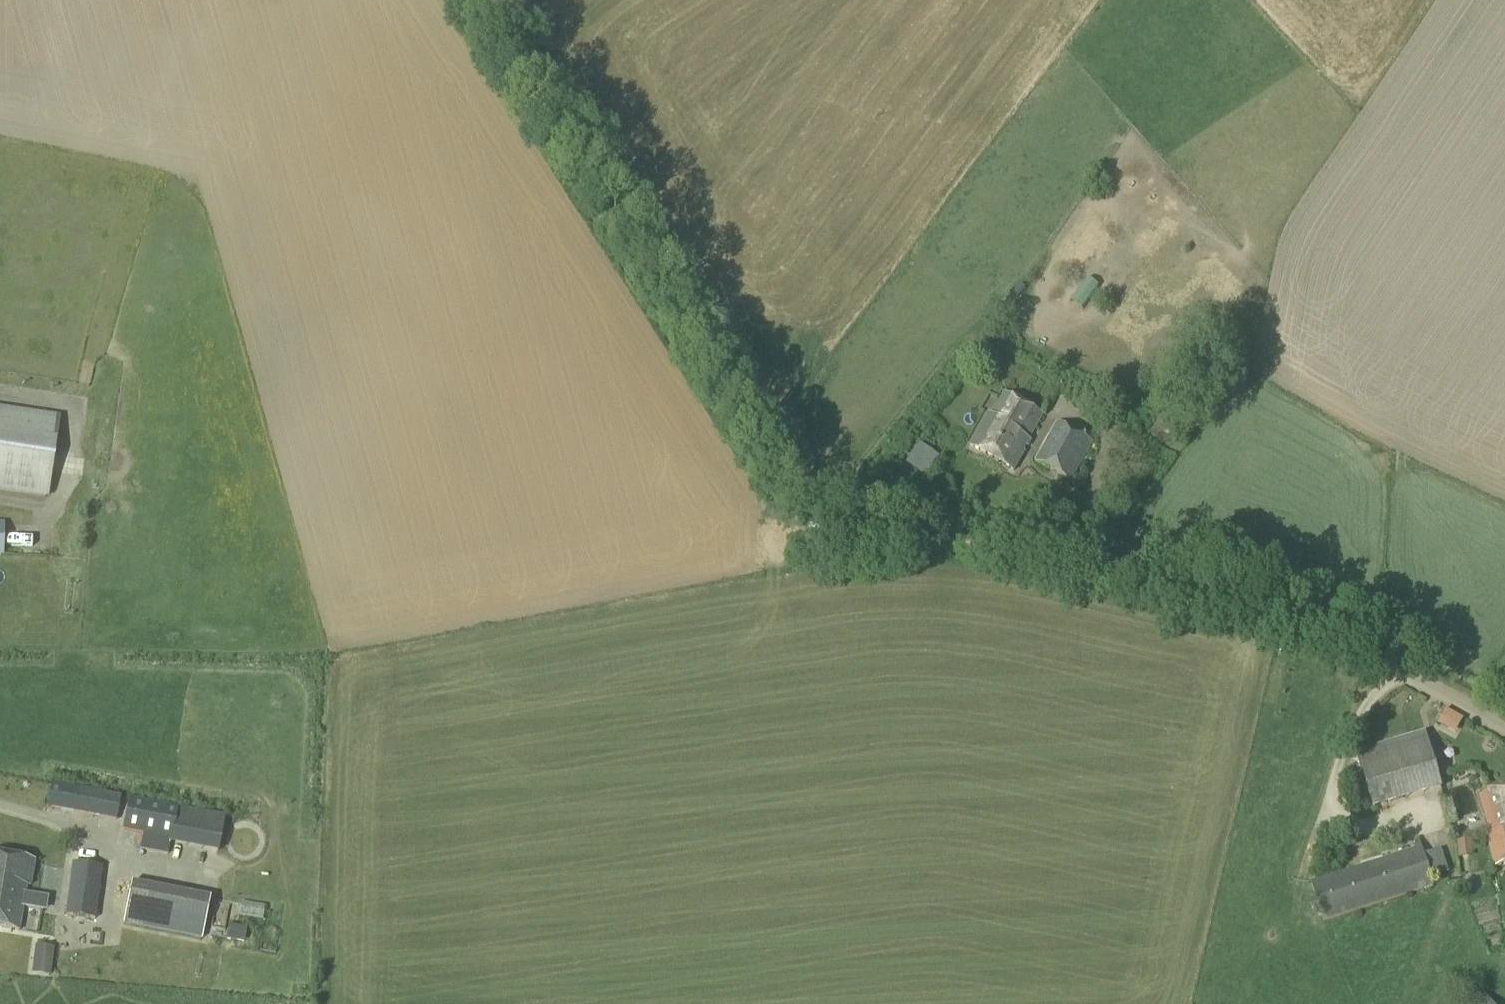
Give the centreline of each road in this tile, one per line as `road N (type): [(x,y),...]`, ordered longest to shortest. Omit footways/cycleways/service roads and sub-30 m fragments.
road 1 (unclassified): [(1504,724),(1400,670),(1192,590),(937,539),(787,540)]

